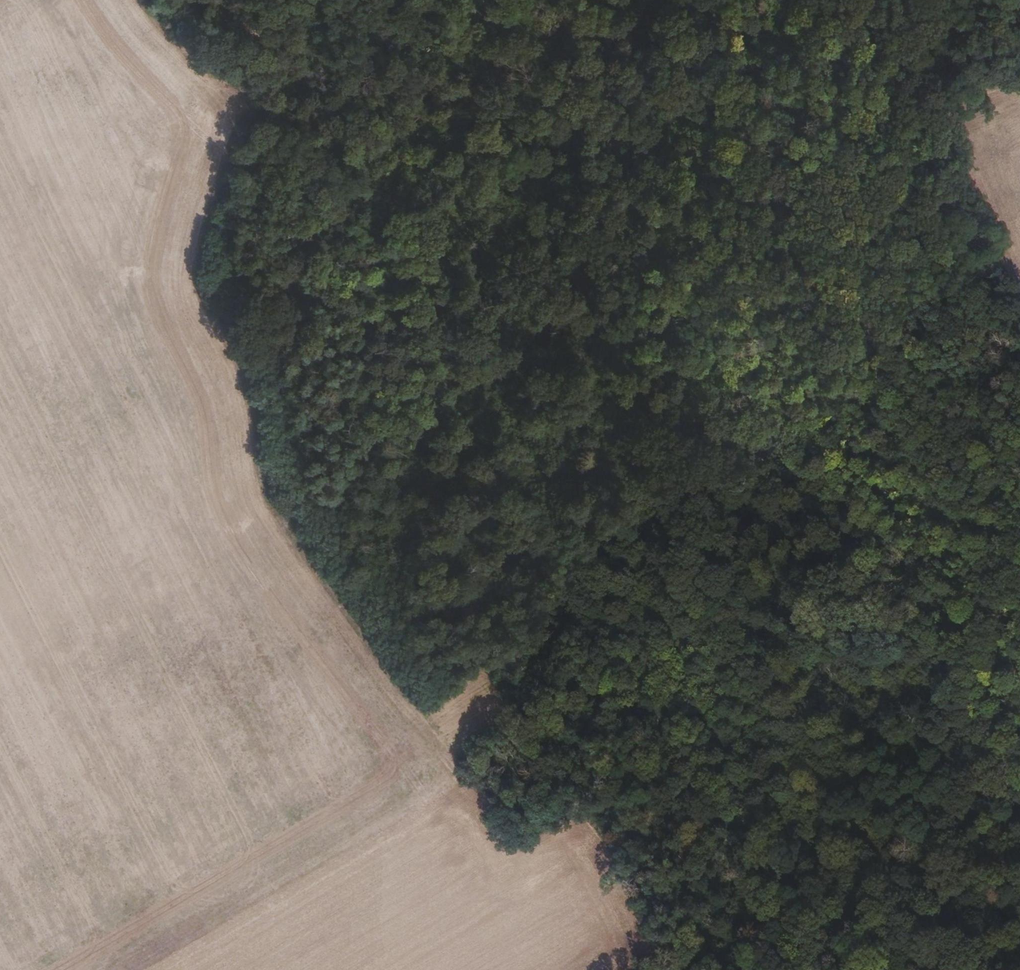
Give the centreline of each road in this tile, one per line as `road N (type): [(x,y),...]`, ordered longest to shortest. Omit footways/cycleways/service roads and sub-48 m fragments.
road 1 (track): [(705,0),(645,157),(623,305),(638,377),(764,459),(908,635),(1019,797)]
road 2 (track): [(0,413),(280,969)]

